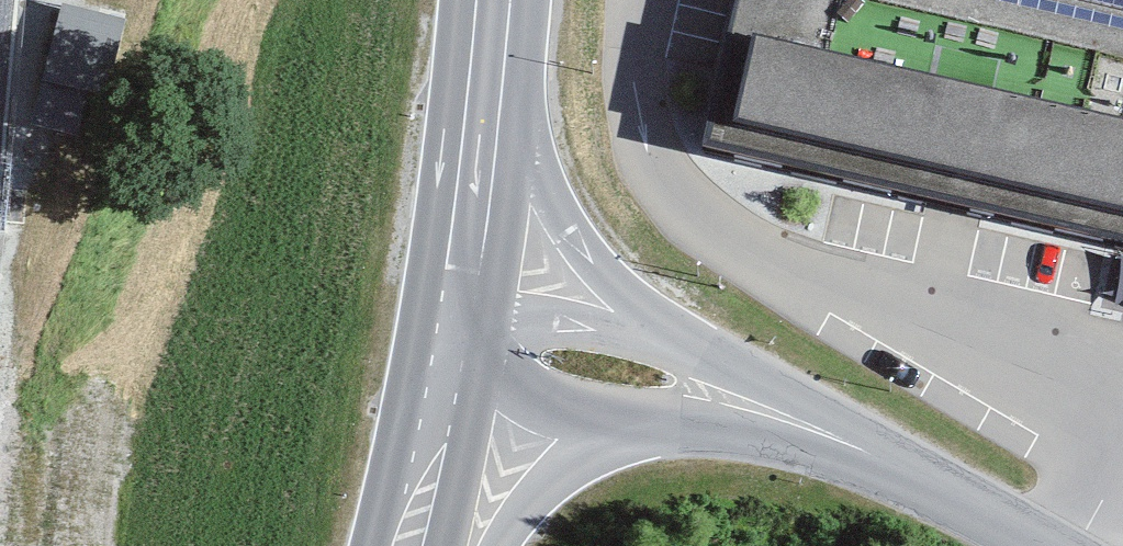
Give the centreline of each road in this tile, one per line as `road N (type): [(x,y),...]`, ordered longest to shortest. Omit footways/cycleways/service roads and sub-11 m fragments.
road 1 (tertiary): [(846,445),(695,363),(596,297),(484,158)]
road 2 (tertiary): [(447,430),(648,416),(711,419),(846,445)]
road 3 (secondary): [(447,430),(484,158)]
road 4 (tertiary): [(846,445),(1050,545)]
road 5 (secondary): [(484,158),(497,0)]

